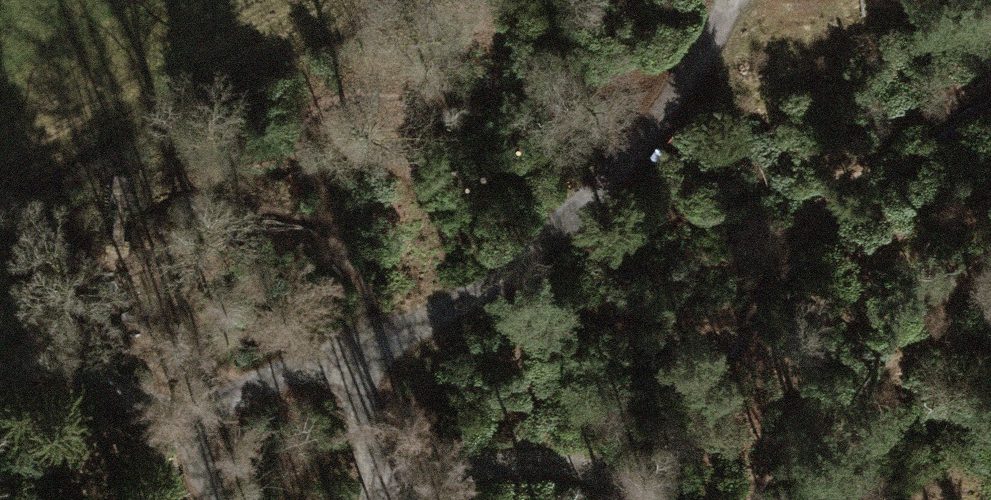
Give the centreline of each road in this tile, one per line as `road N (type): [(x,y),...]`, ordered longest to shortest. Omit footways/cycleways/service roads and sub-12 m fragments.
road 1 (track): [(736,0),(593,207),(468,299),(175,414),(215,499)]
road 2 (track): [(636,499),(544,454),(382,490)]
road 3 (track): [(0,371),(41,366),(175,414)]
road 4 (track): [(380,499),(340,355)]

